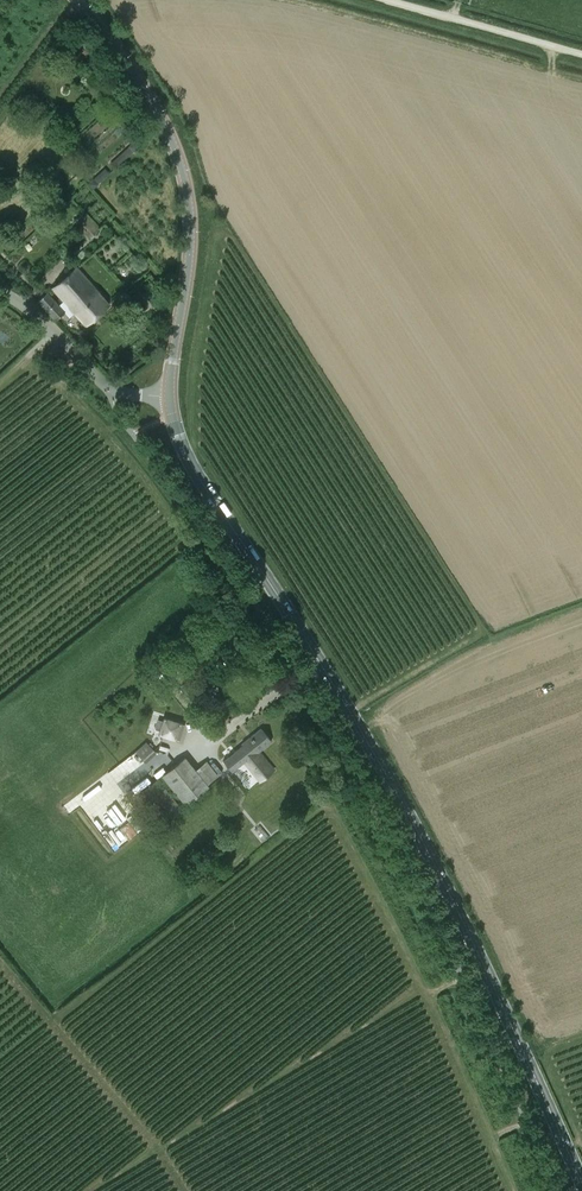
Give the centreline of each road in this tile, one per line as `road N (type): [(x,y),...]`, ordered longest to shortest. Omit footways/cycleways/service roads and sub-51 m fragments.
road 1 (secondary): [(581,1181),(427,850),(321,663),(192,465),(170,399)]
road 2 (secondary): [(170,399),(190,251),(187,190),(151,100),(78,0)]
road 3 (unclassified): [(170,399),(111,390),(46,323),(0,290)]
road 4 (unclassified): [(581,56),(384,0)]

